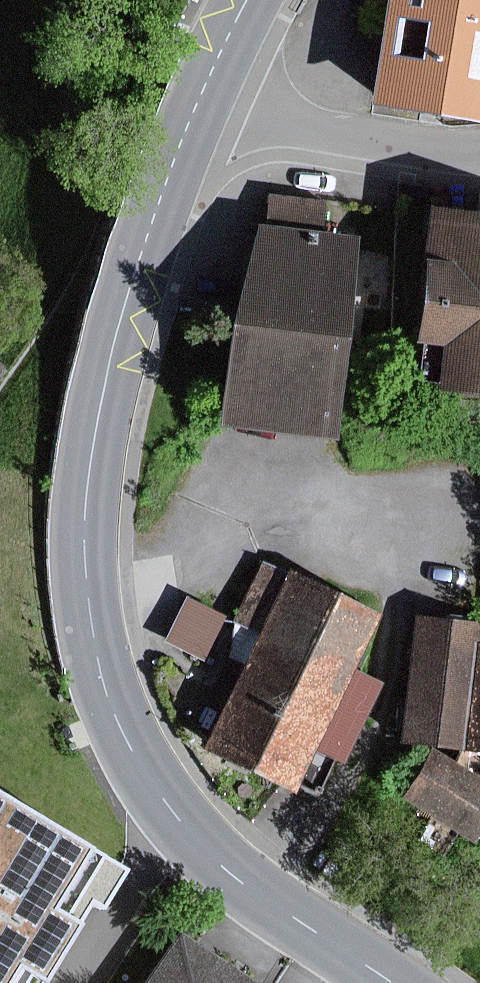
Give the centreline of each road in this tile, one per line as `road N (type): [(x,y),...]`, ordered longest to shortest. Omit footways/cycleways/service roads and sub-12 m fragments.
road 1 (tertiary): [(201,92),(133,280),(90,462),(85,548),(97,663),(121,728),(178,821),(248,886),(395,982)]
road 2 (residential): [(201,92),(324,131),(479,149)]

